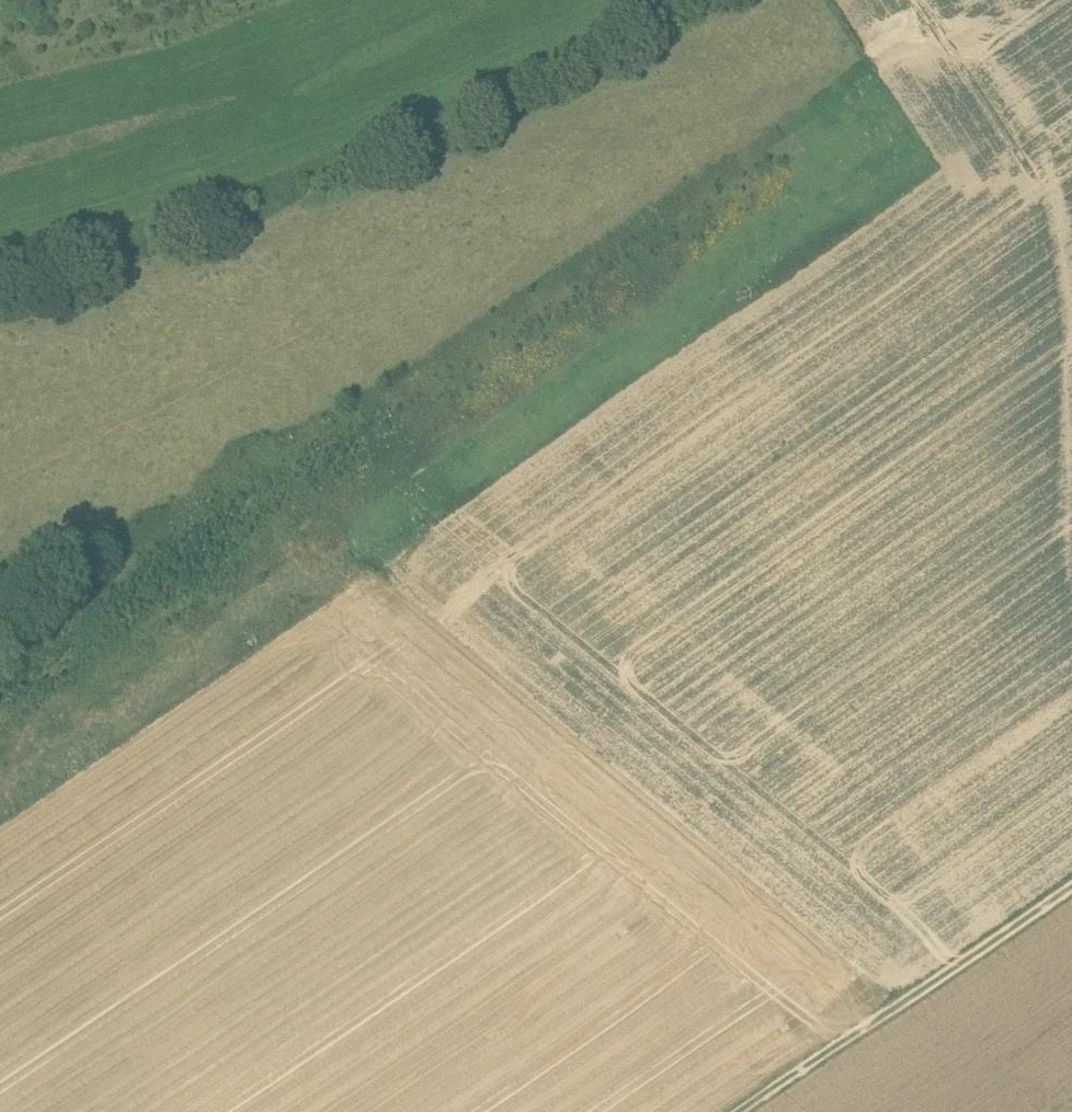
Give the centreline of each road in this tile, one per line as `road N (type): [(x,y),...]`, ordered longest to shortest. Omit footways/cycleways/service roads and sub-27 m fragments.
road 1 (track): [(738,1111),(1071,884)]

